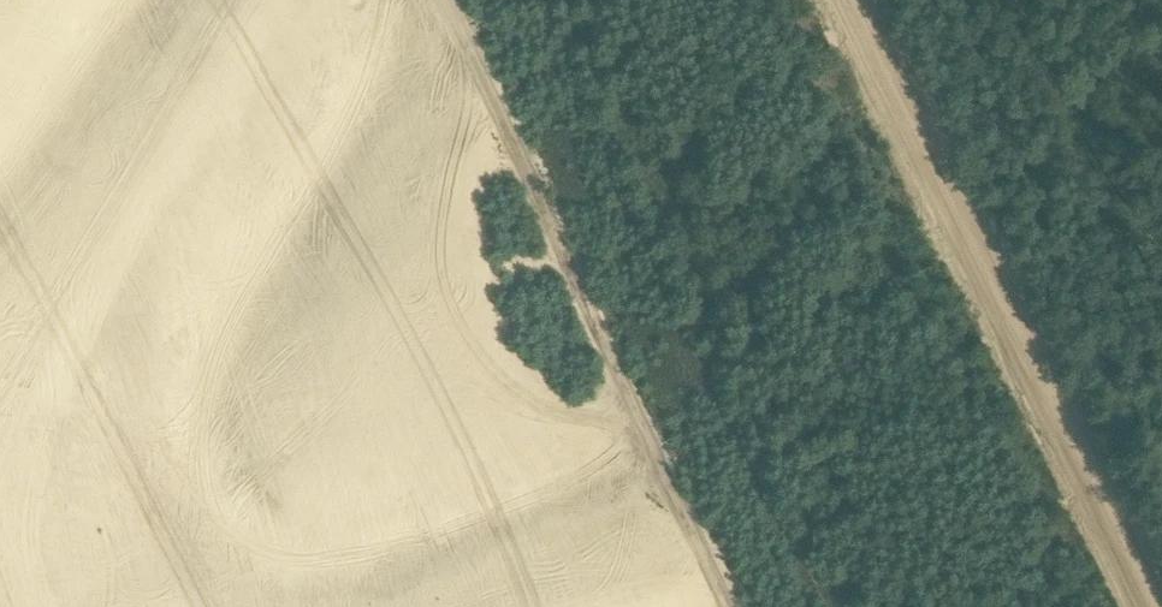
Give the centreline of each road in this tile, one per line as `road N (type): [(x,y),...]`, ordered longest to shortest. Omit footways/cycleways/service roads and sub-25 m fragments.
road 1 (track): [(858,0),(1161,599)]

